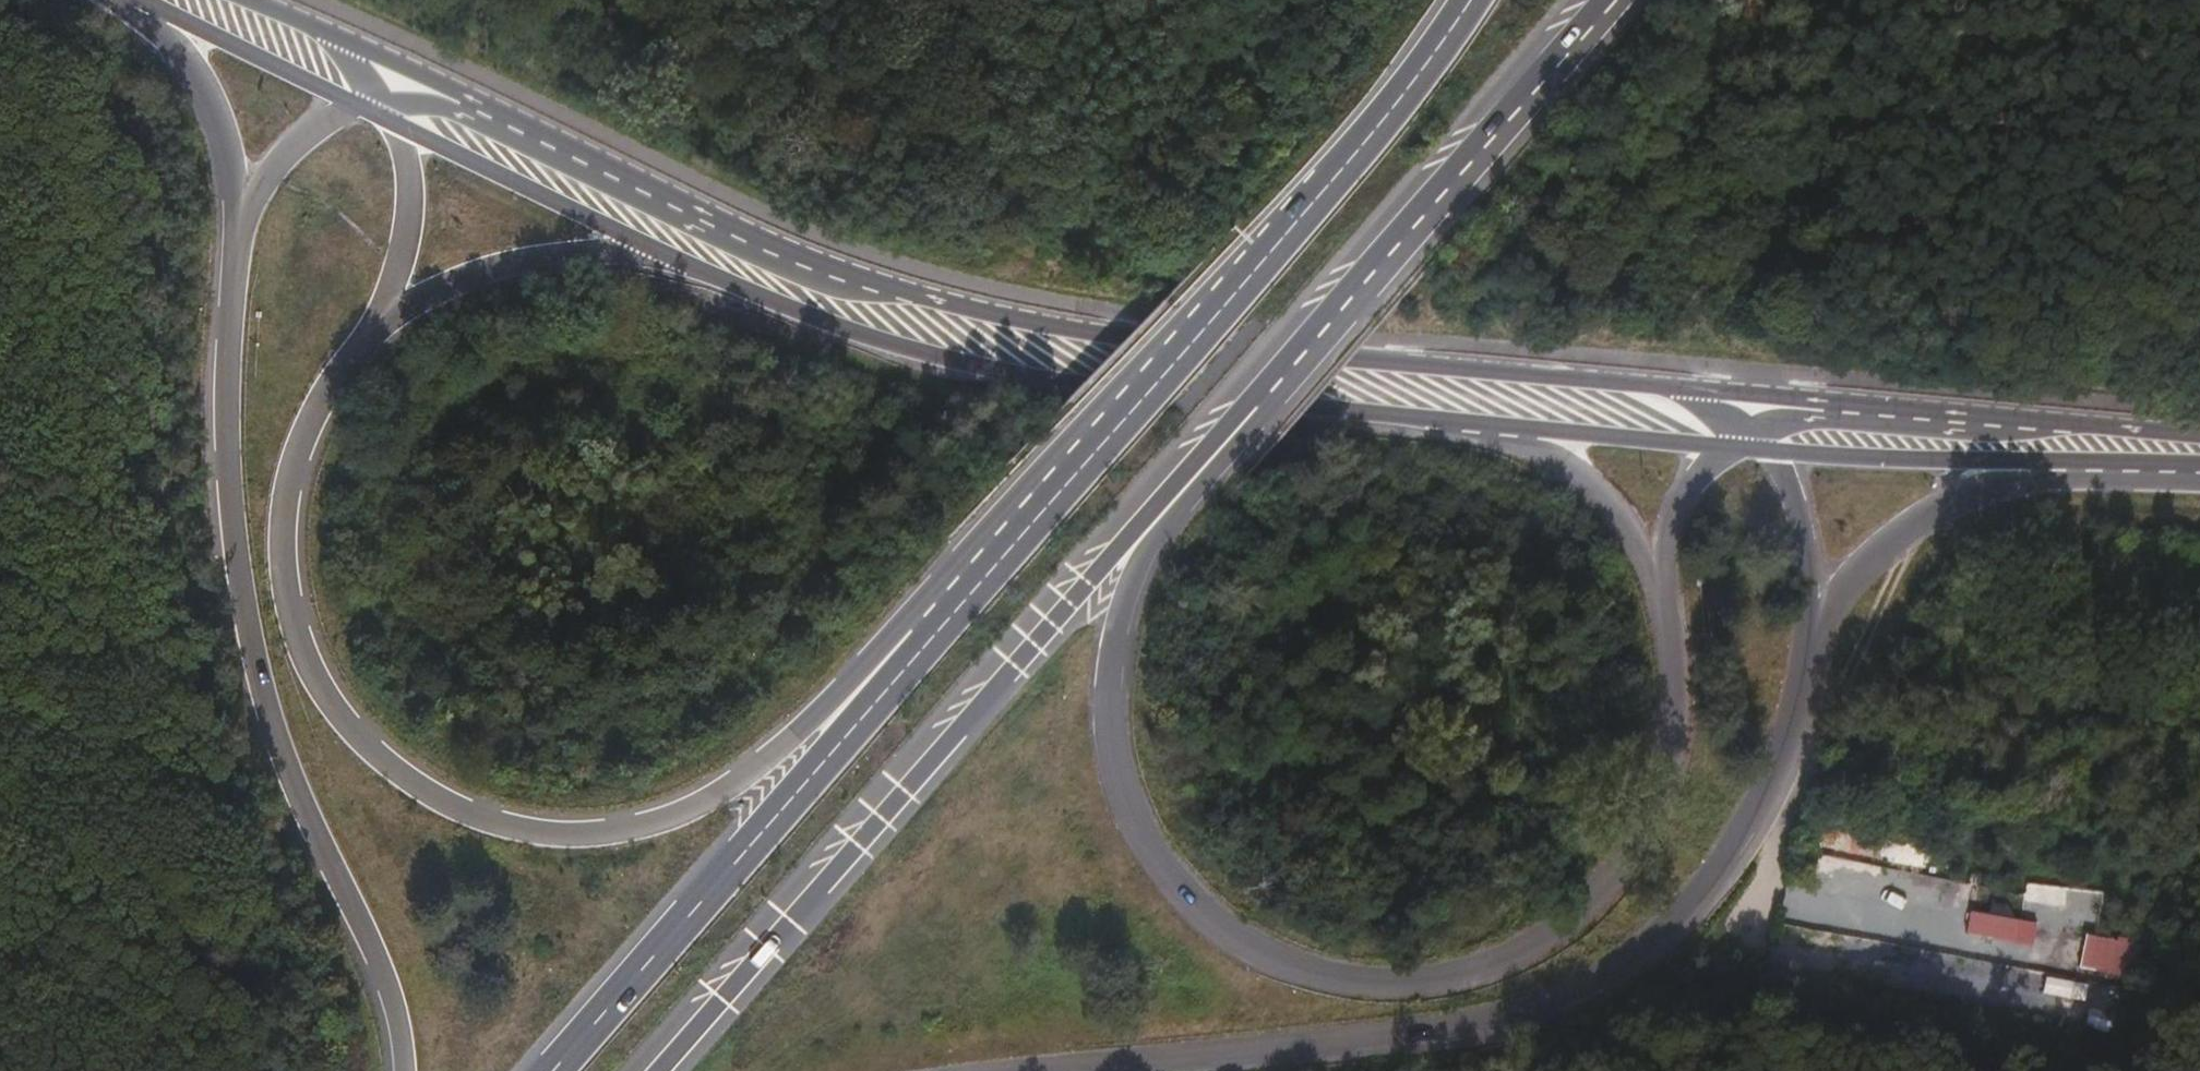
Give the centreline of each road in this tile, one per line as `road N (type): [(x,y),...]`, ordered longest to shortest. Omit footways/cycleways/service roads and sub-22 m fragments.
road 1 (trunk): [(1657,554),(1682,693),(1673,771),(1616,892),(1551,946),(1486,978),(1388,992),(1306,975),(1228,927),(1167,858),(1134,786),(1127,711),(1139,623),(1194,471)]
road 2 (secondary): [(1690,390),(1154,347),(949,305),(728,221),(519,120)]
road 3 (trunk): [(938,629),(714,802),(653,827),(593,838),(531,833),(470,816),(421,790),(372,752),(317,686),(298,641),(284,540),(289,486),(309,430),(334,383),(392,314)]
road 4 (trunk): [(1084,1070),(1508,1026),(1585,999),(1657,952),(1720,880),(1788,743),(1816,623)]
road 5 (trunk): [(245,196),(227,413),(242,609),(278,720),(376,943),(398,1011),(401,1070)]
road 6 (secondary): [(662,252),(856,335),(955,363),(1356,416),(1515,427)]
road 7 (trunk): [(1472,0),(1274,251),(938,629)]
road 8 (trunk): [(656,1070),(855,827),(1194,471)]
road 9 (trunk): [(1194,471),(1615,0)]
road 10 (trunk): [(938,629),(555,1070)]
road 11 (secondary): [(2199,436),(1868,405)]
road 12 (secondary): [(376,111),(662,252)]
road 13 (secondary): [(1751,445),(1863,460),(2058,463)]
road 14 (trunk): [(1816,623),(1840,589),(1913,521),(1966,493),(2058,463)]
road 15 (trunk): [(392,314),(494,269),(544,258),(662,252)]
road 16 (secondary): [(158,10),(376,111)]
road 17 (secondary): [(1515,427),(1751,445)]
road 18 (trunk): [(392,314),(412,213),(411,169),(376,111)]
road 19 (trunk): [(158,10),(219,115),(245,196)]
road 20 (trunk): [(1816,623),(1796,496),(1784,471),(1751,445)]
road 21 (secondary): [(519,120),(340,40)]
road 22 (trunk): [(1515,427),(1594,478),(1657,554)]
road 23 (secondary): [(1868,405),(1690,390)]
road 24 (trunk): [(376,111),(332,120),(245,196)]
road 25 (trunk): [(1751,445),(1696,482),(1657,554)]
road 26 (trunk): [(519,120),(431,102),(376,111)]
road 27 (secondary): [(2058,463),(2199,468)]
road 28 (trunk): [(1868,405),(1793,419),(1751,445)]

